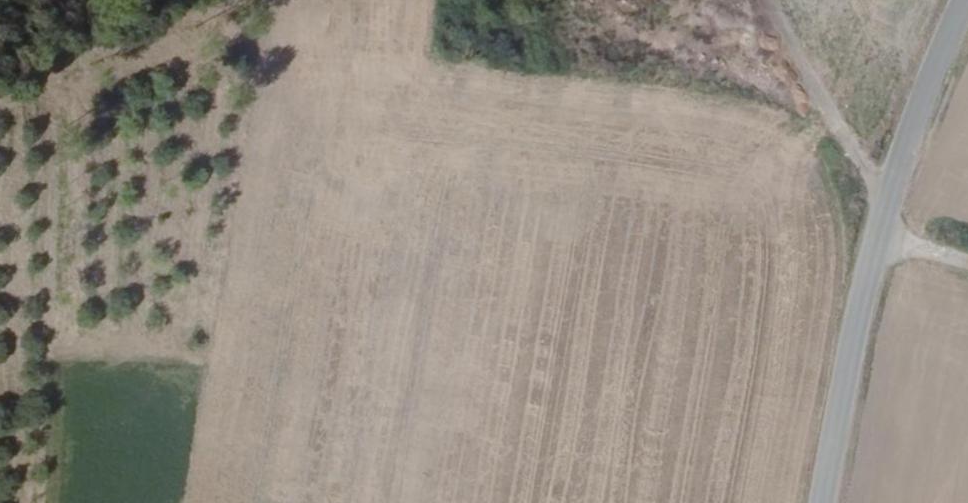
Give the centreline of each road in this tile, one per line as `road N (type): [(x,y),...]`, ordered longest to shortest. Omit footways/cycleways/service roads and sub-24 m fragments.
road 1 (unclassified): [(967,10),(891,198),(826,502)]
road 2 (track): [(782,0),(891,198)]

